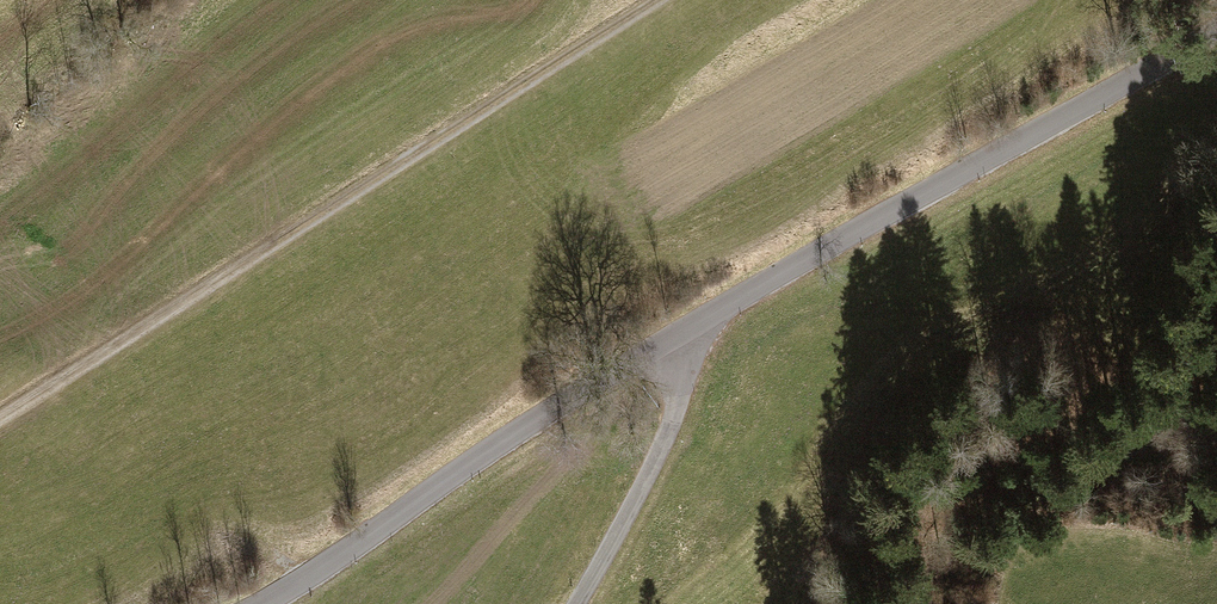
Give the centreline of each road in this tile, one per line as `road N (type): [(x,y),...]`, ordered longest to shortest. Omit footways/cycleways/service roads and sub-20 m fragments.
road 1 (track): [(658,0),(0,418)]
road 2 (tertiary): [(1216,33),(677,335)]
road 3 (tertiary): [(677,335),(524,425),(266,603)]
road 4 (tertiary): [(579,603),(662,448),(682,370),(677,335)]

